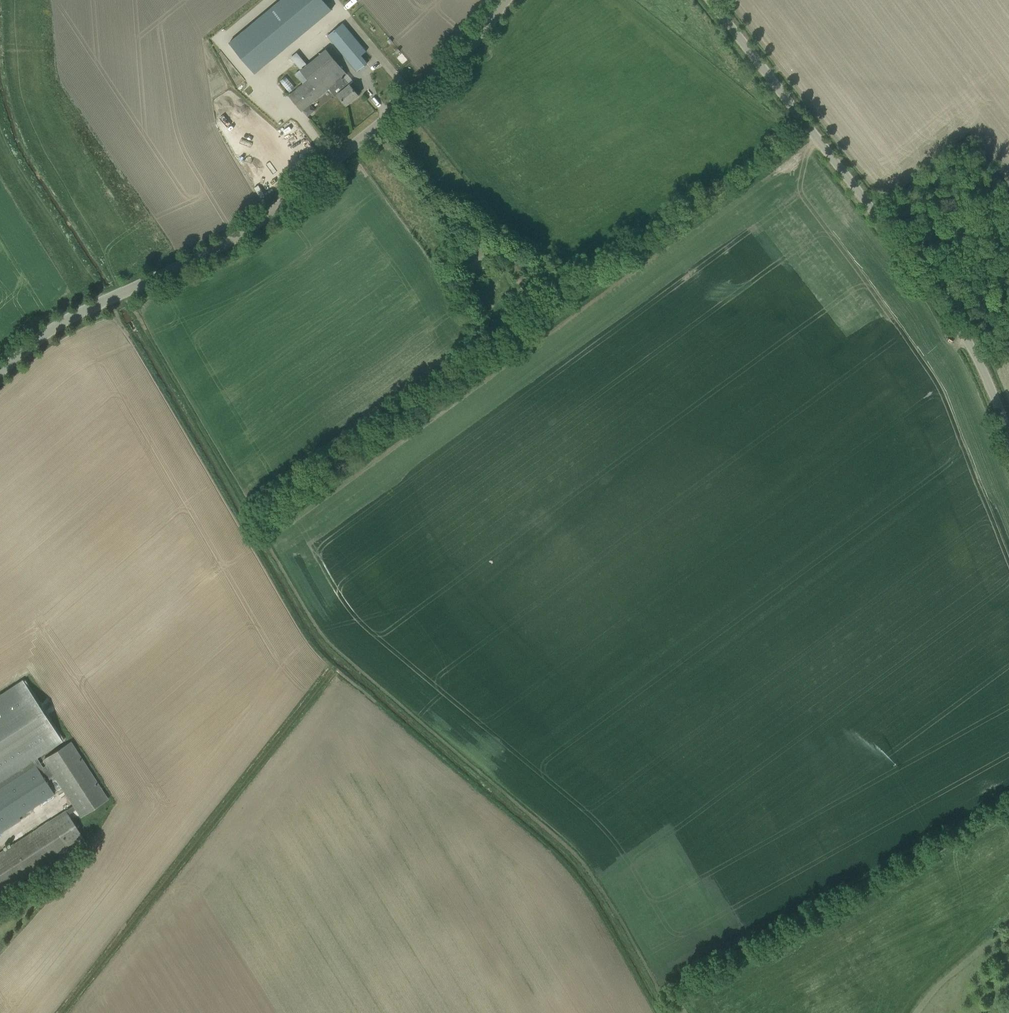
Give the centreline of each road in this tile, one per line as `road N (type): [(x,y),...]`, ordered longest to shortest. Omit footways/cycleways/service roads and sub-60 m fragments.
road 1 (unclassified): [(0,373),(78,314),(251,232),(423,87),(506,0)]
road 2 (unclassified): [(1008,439),(963,331),(710,0)]

